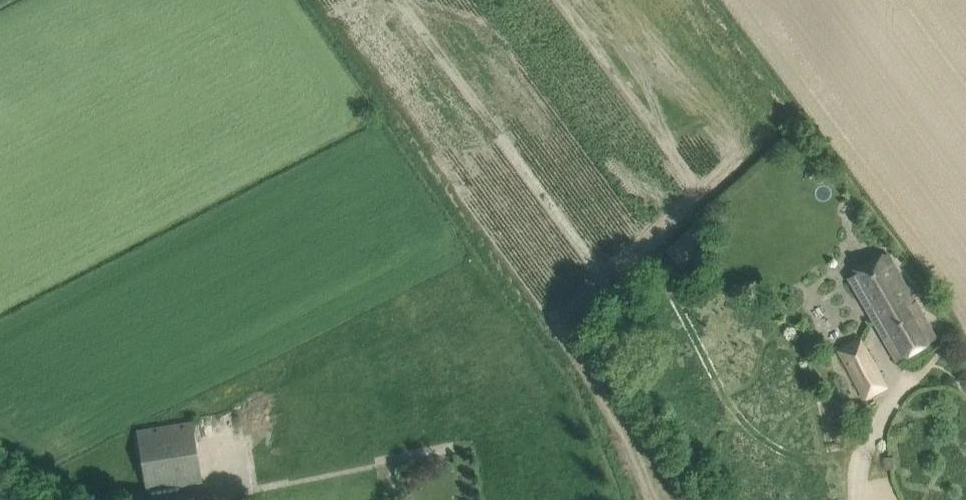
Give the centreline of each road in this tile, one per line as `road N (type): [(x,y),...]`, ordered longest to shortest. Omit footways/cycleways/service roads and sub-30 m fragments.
road 1 (track): [(653,499),(622,421),(565,335)]

